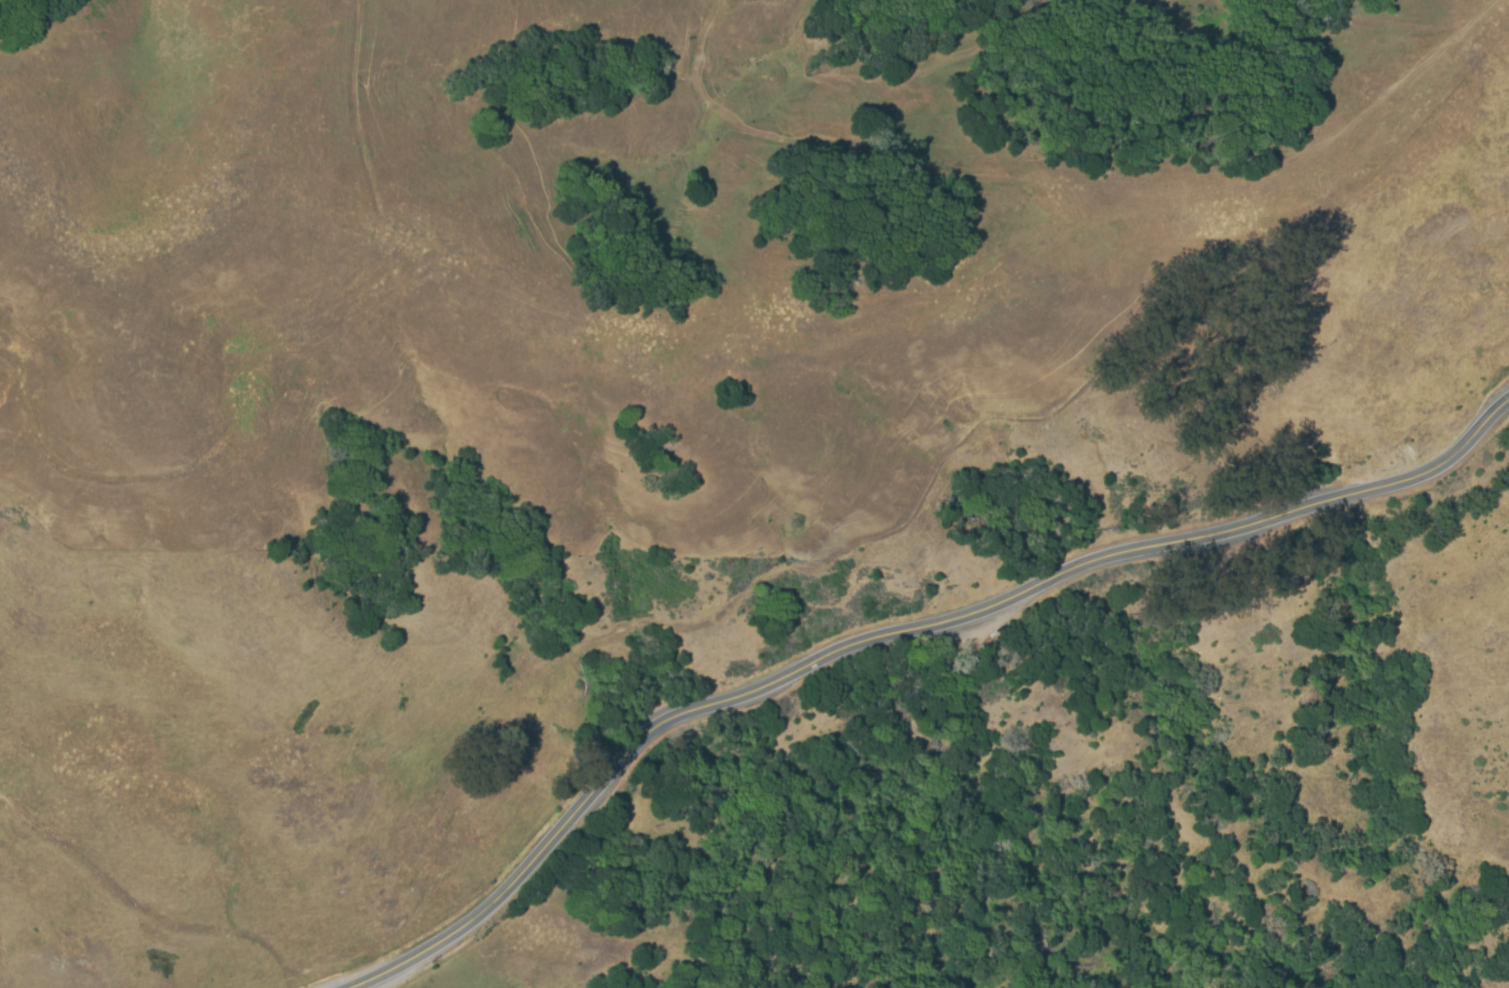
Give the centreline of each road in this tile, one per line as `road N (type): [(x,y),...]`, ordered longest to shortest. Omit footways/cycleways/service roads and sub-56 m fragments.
road 1 (tertiary): [(1508,411),(1488,444),(1441,473),(1291,517),(1136,549),(1047,590),(869,643),(672,723),(484,920),(354,987)]

